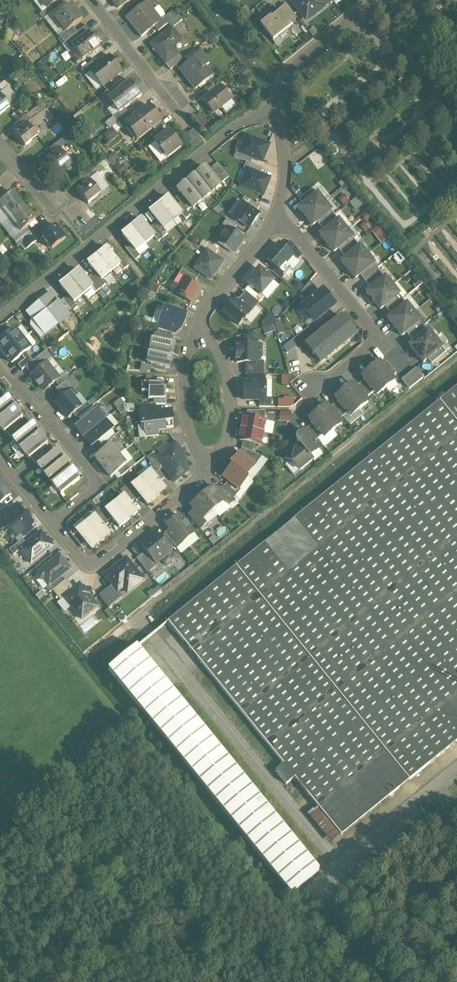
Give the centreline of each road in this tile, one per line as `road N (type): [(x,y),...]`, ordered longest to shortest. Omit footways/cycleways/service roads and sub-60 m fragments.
road 1 (residential): [(278,116),(243,123),(0,319)]
road 2 (residential): [(0,368),(99,484),(52,526)]
road 3 (residential): [(208,471),(92,566),(80,563),(52,526)]
road 4 (residential): [(276,215),(377,339)]
road 5 (residential): [(377,0),(289,73),(278,116)]
road 6 (residential): [(208,471),(227,443),(229,384),(219,352),(196,330)]
road 7 (residential): [(196,330),(181,379),(184,416),(208,471)]
road 8 (residential): [(276,215),(196,330)]
road 9 (residential): [(88,0),(168,97)]

